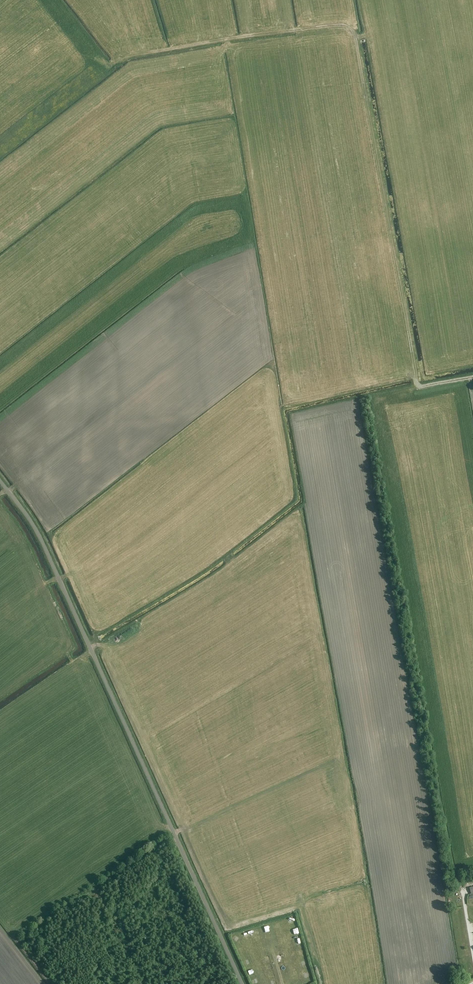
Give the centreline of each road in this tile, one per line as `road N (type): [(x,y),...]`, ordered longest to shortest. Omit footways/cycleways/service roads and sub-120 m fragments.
road 1 (unclassified): [(242,983),(41,538),(0,481)]

